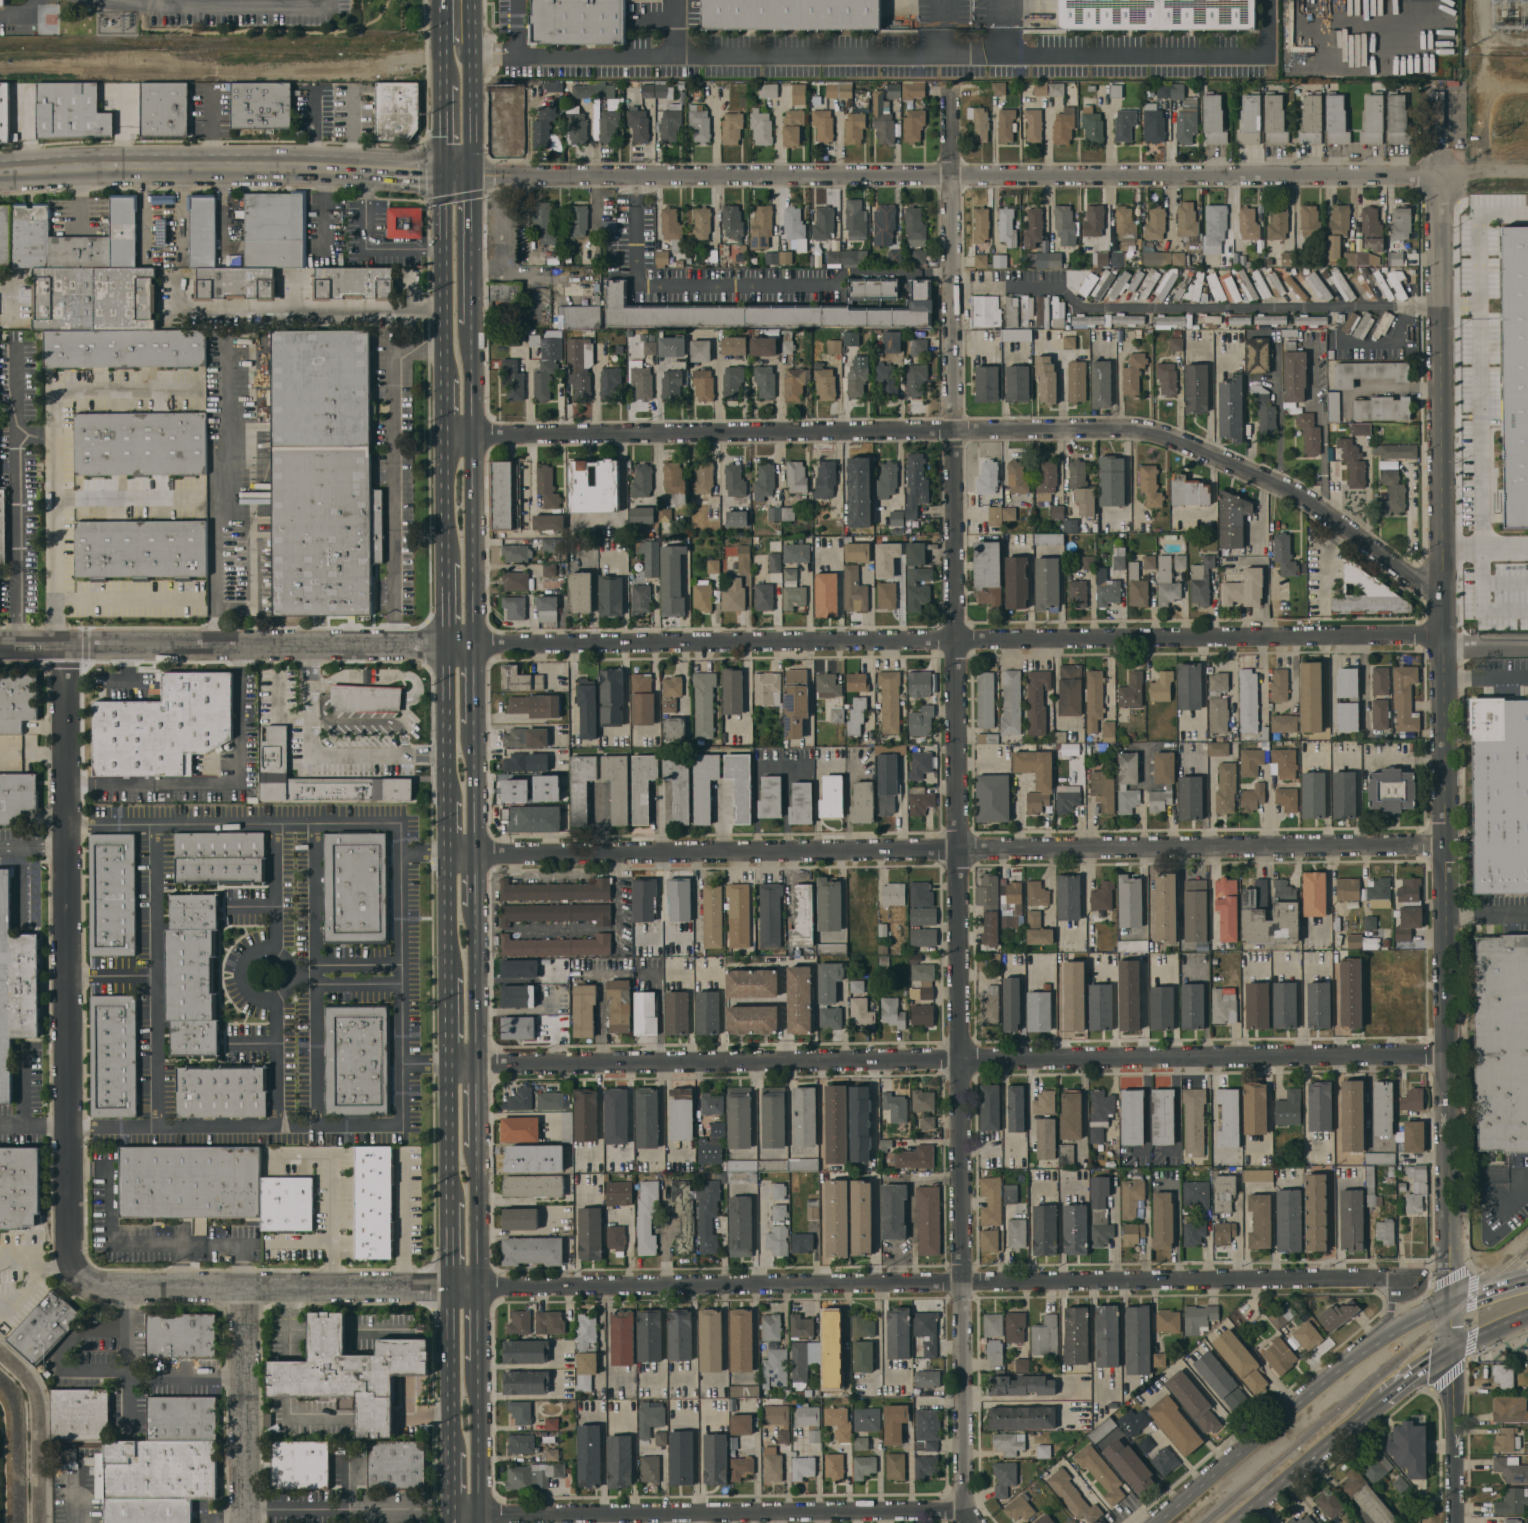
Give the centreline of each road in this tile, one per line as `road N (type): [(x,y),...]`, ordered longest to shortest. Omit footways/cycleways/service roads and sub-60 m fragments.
road 1 (residential): [(953,100),(966,1513)]
road 2 (residential): [(80,1278),(97,1285),(333,1287),(1407,1280)]
road 3 (residential): [(1442,601),(1306,495),(1148,429),(445,435)]
road 4 (residential): [(1448,1054),(447,1066)]
road 5 (residential): [(1445,844),(448,857)]
road 6 (residential): [(1444,639),(447,641)]
road 7 (residential): [(1441,546),(1456,1522)]
road 8 (secondary): [(1437,176),(471,173)]
road 9 (residential): [(63,648),(70,1253),(80,1278)]
road 10 (residential): [(974,1522),(966,1513),(452,1513)]
road 11 (residential): [(0,648),(447,641)]
road 12 (secondary): [(380,169),(106,164),(0,170)]
road 13 (residential): [(1437,176),(1441,546)]
road 14 (primary): [(1451,1303),(1351,1360),(1156,1522)]
road 15 (primary): [(475,641),(470,332)]
road 16 (residential): [(245,1286),(243,1522)]
road 17 (primary): [(444,174),(443,377)]
road 18 (primary): [(1232,1522),(1382,1398)]
road 19 (residential): [(243,1512),(429,1512)]
road 20 (primary): [(450,1287),(452,1451)]
road 21 (primary): [(470,332),(471,173)]
road 22 (primary): [(447,641),(448,800)]
road 23 (primary): [(477,1065),(476,911)]
road 24 (primary): [(479,1522),(477,1375)]
road 25 (primary): [(477,1287),(477,1146)]
road 26 (primary): [(447,1066),(449,1201)]
road 27 (primary): [(471,173),(469,71),(454,43)]
road 28 (primary): [(476,857),(474,725)]
road 29 (primary): [(445,435),(447,562)]
road 30 (primary): [(448,857),(447,977)]

